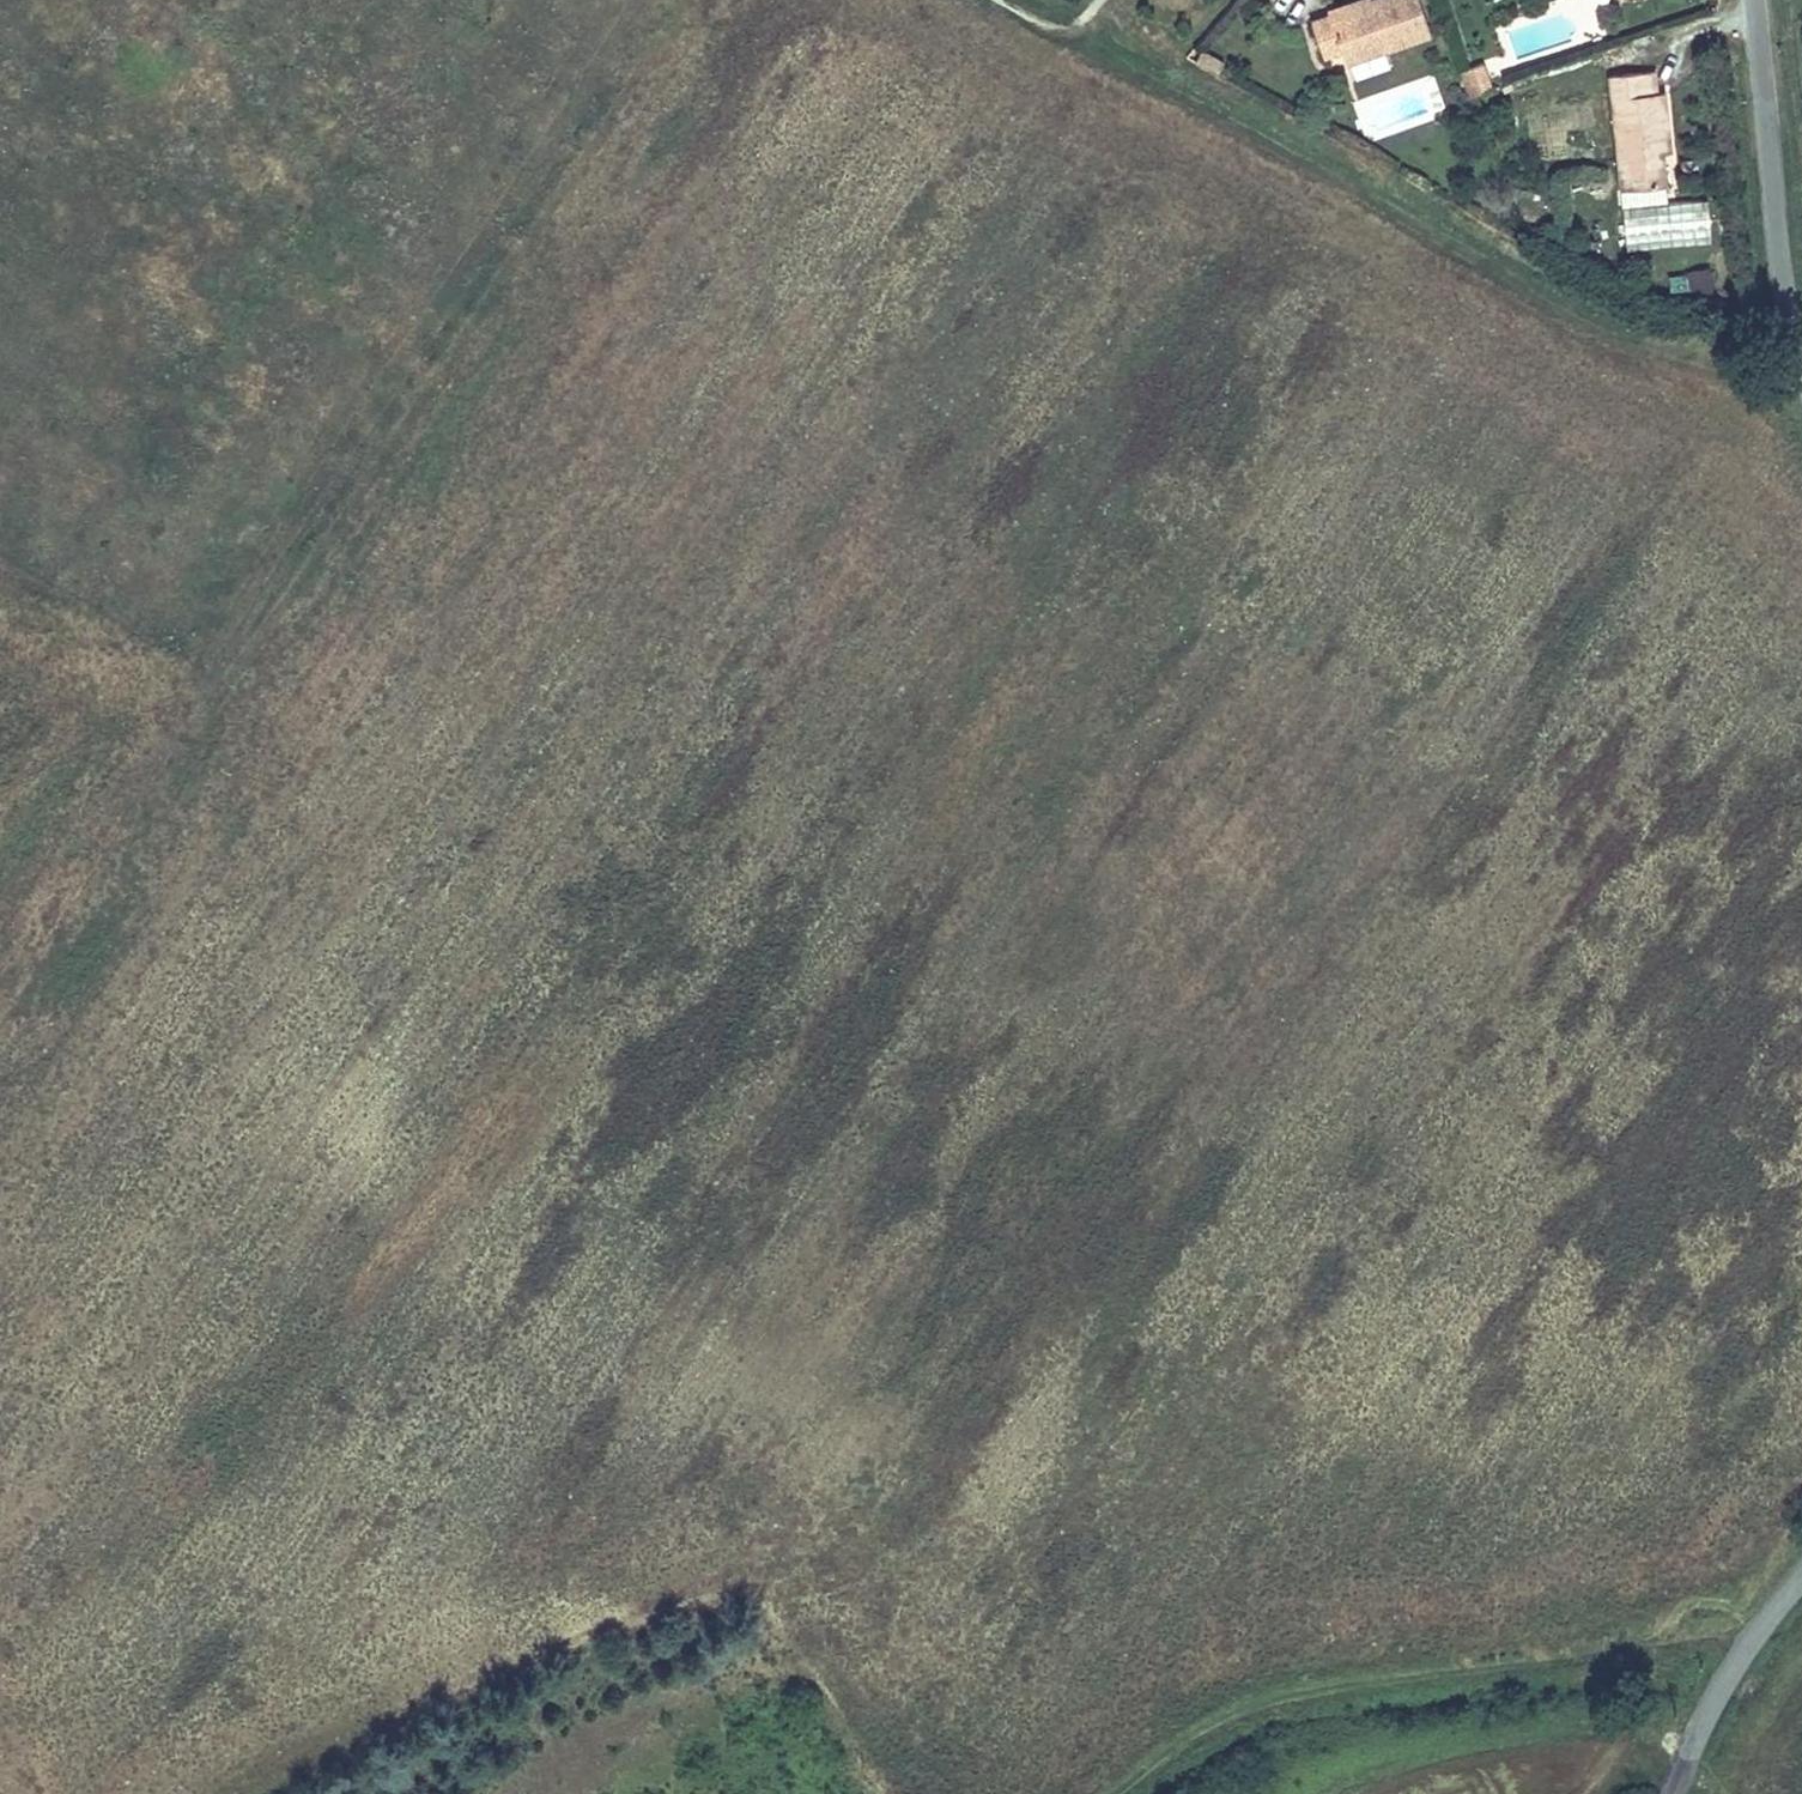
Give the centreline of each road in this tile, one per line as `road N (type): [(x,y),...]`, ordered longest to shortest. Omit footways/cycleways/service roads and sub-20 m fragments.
road 1 (track): [(0,996),(668,0)]
road 2 (track): [(1752,1635),(1726,1632),(1263,1700),(1185,1741),(1119,1793)]
road 3 (unclassified): [(1801,373),(1790,330),(1752,0)]
road 4 (unclassified): [(1676,1793),(1708,1712),(1801,1567)]

